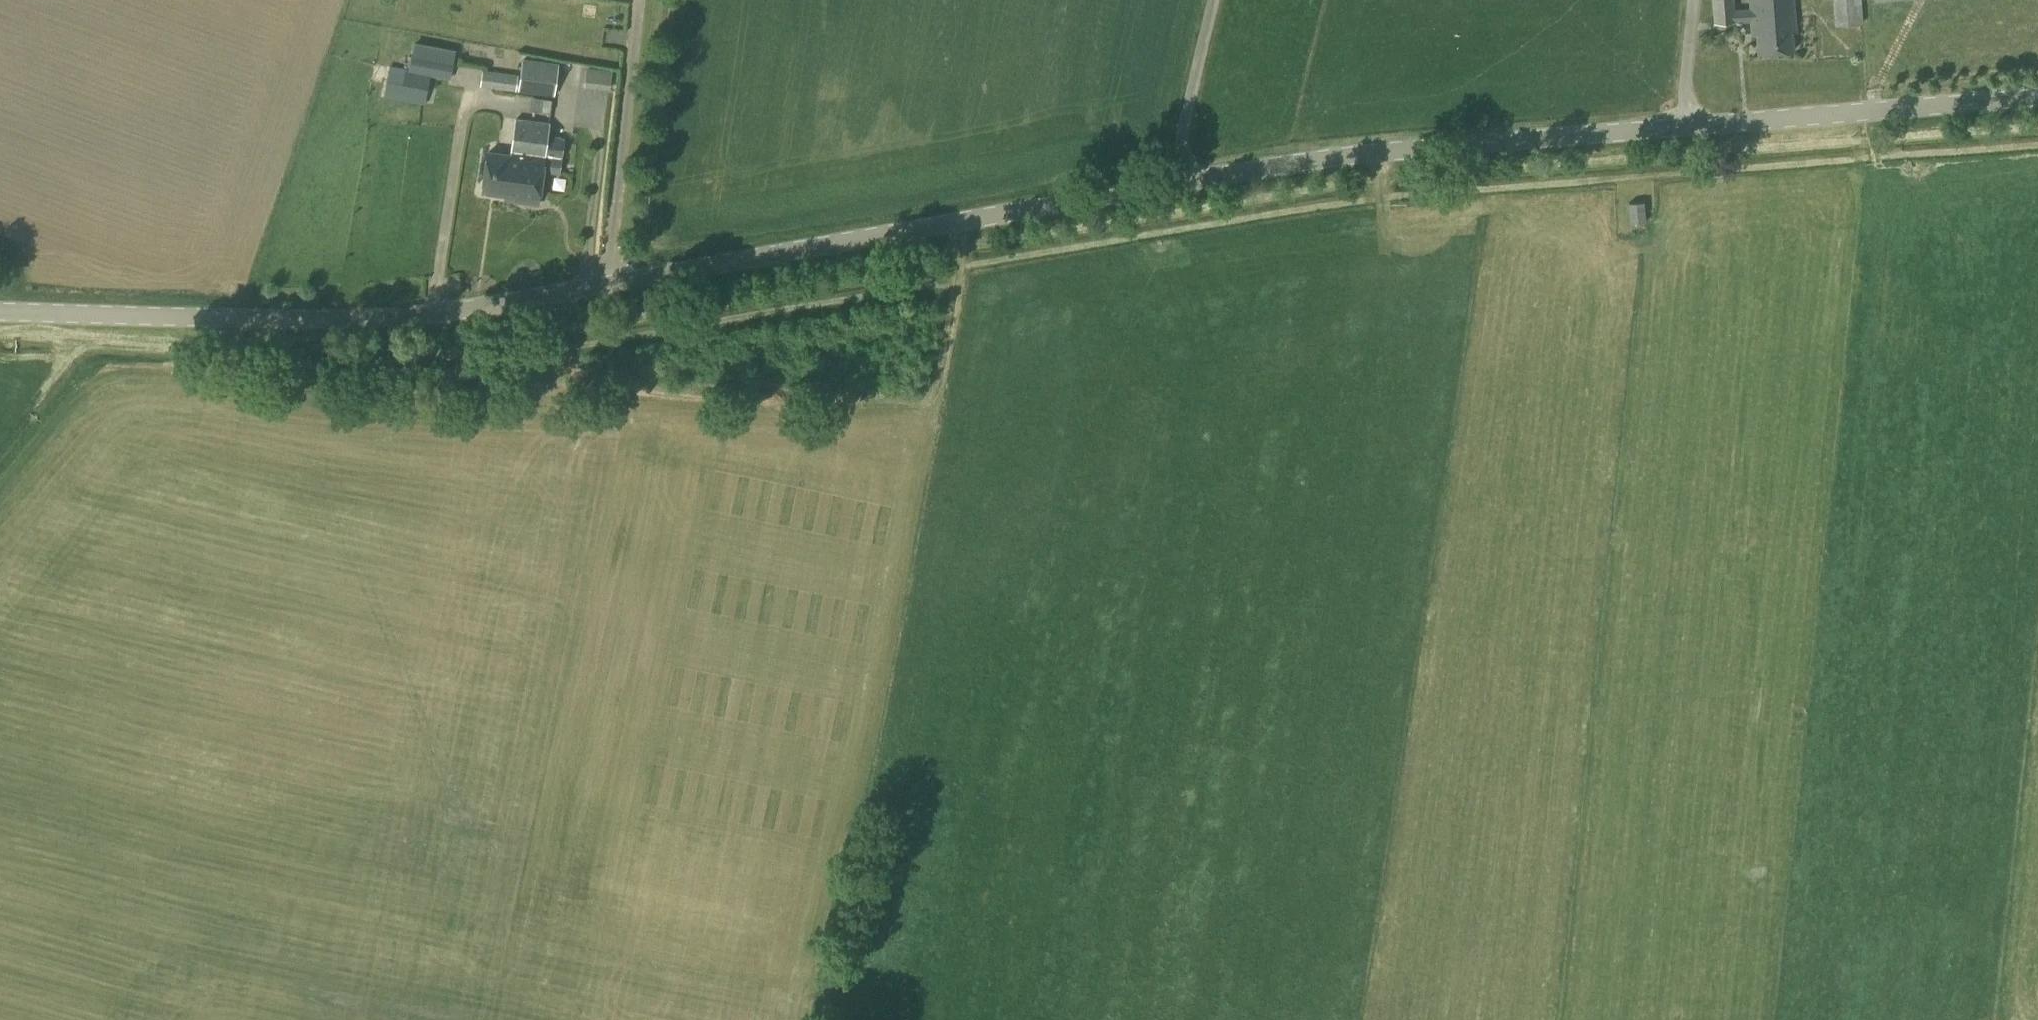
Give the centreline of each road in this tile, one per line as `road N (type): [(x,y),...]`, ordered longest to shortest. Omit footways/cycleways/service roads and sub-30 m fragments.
road 1 (tertiary): [(0,310),(379,321),(1381,150),(2037,97)]

